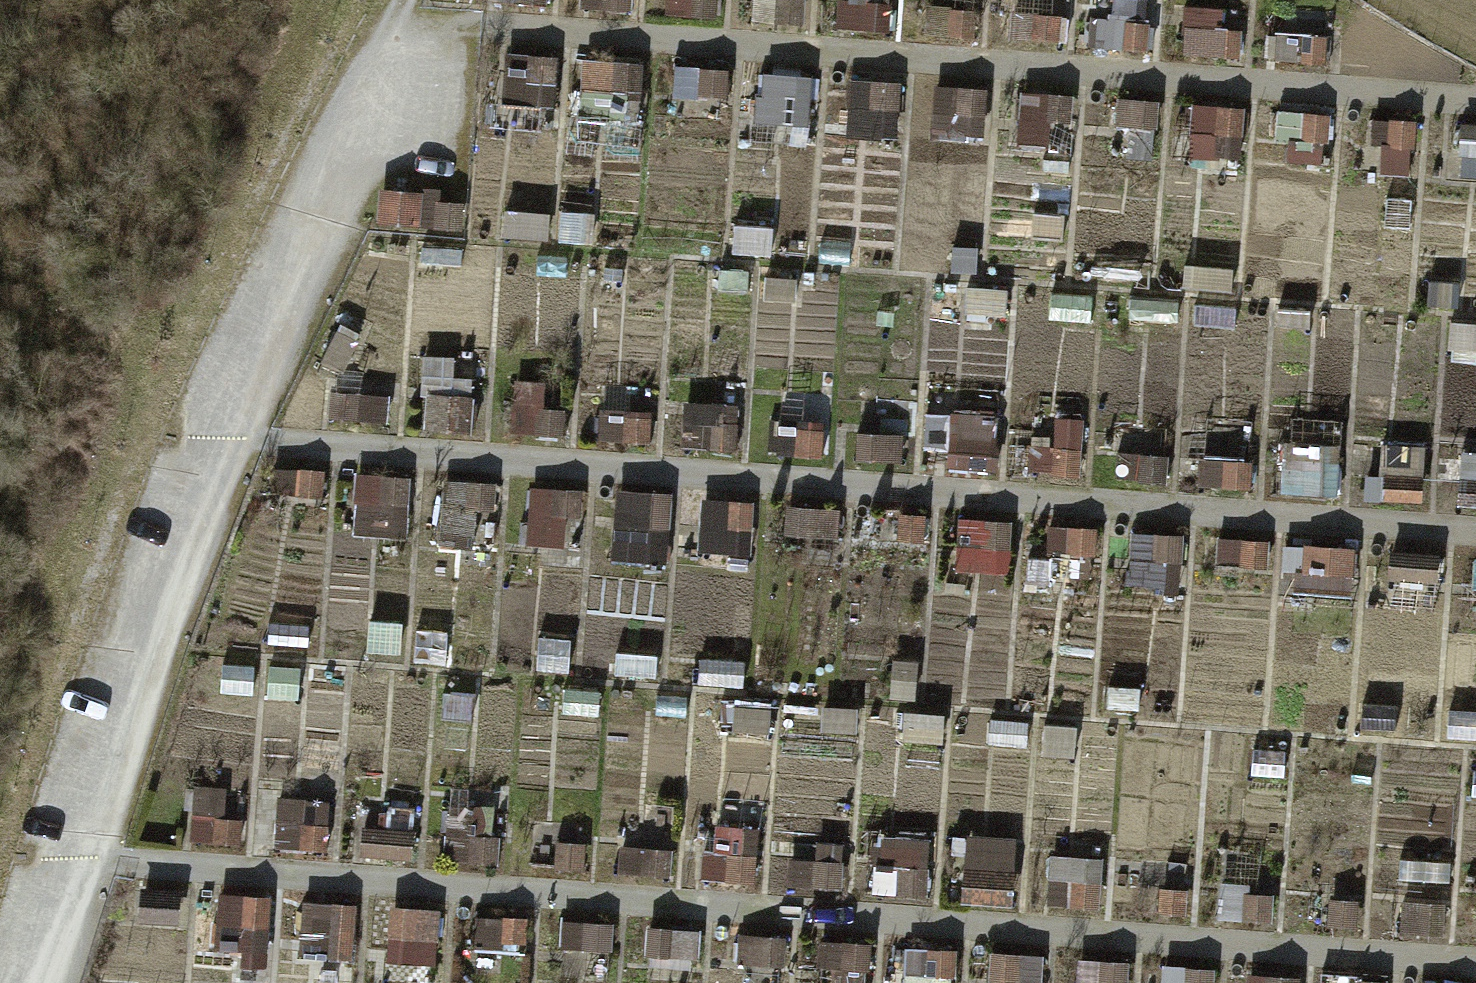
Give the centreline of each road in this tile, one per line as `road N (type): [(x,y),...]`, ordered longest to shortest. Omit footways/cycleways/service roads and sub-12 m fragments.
road 1 (track): [(81,857),(1475,961)]
road 2 (track): [(1475,530),(234,437)]
road 3 (track): [(395,24),(1475,100)]
road 4 (track): [(395,24),(234,437),(37,982)]

